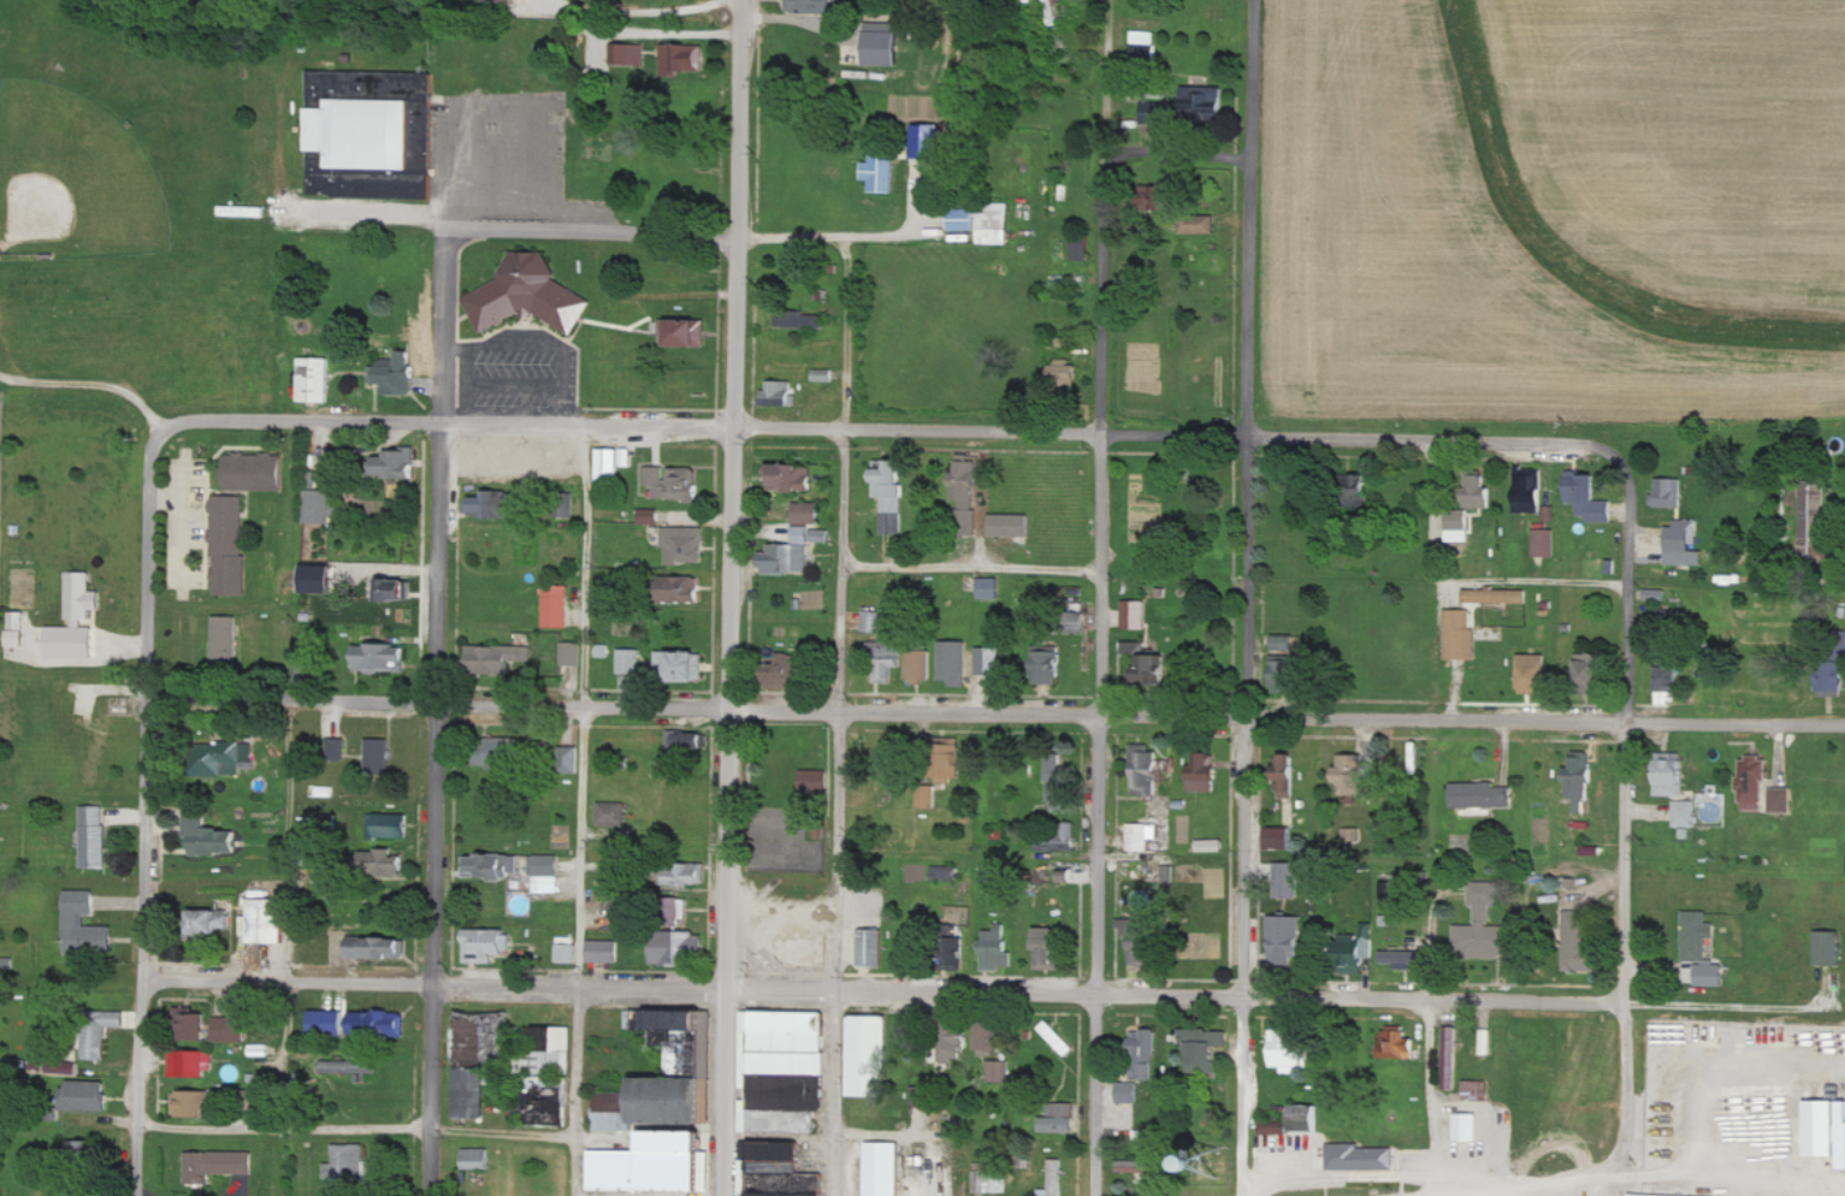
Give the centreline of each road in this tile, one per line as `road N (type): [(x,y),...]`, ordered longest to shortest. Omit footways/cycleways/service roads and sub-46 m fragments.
road 1 (residential): [(1844,725),(146,704)]
road 2 (residential): [(1832,1008),(144,981)]
road 3 (residential): [(1620,463),(1591,451),(842,428),(189,424),(161,431)]
road 4 (residential): [(1240,1195),(1247,716),(1231,438),(1240,0)]
road 5 (residential): [(718,1195),(710,989),(727,0)]
road 6 (residential): [(1097,1195),(1100,436),(1113,0)]
road 7 (residential): [(835,1195),(848,266),(817,235)]
road 8 (residential): [(430,1195),(445,230)]
road 9 (residential): [(139,1195),(148,455),(161,431)]
road 10 (residential): [(1601,1177),(1627,1149),(1631,499),(1620,463)]
road 11 (residential): [(445,230),(817,235)]
road 12 (residential): [(161,431),(117,389),(0,377)]
road 13 (residential): [(1112,165),(1238,168)]

